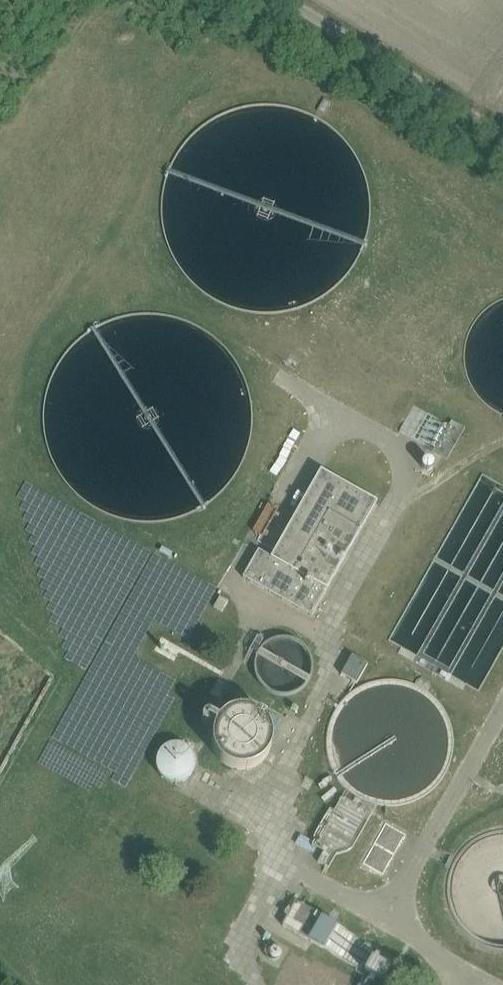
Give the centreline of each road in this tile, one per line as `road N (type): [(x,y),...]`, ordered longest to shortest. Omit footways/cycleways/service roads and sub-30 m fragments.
road 1 (unclassified): [(502,133),(290,0)]

